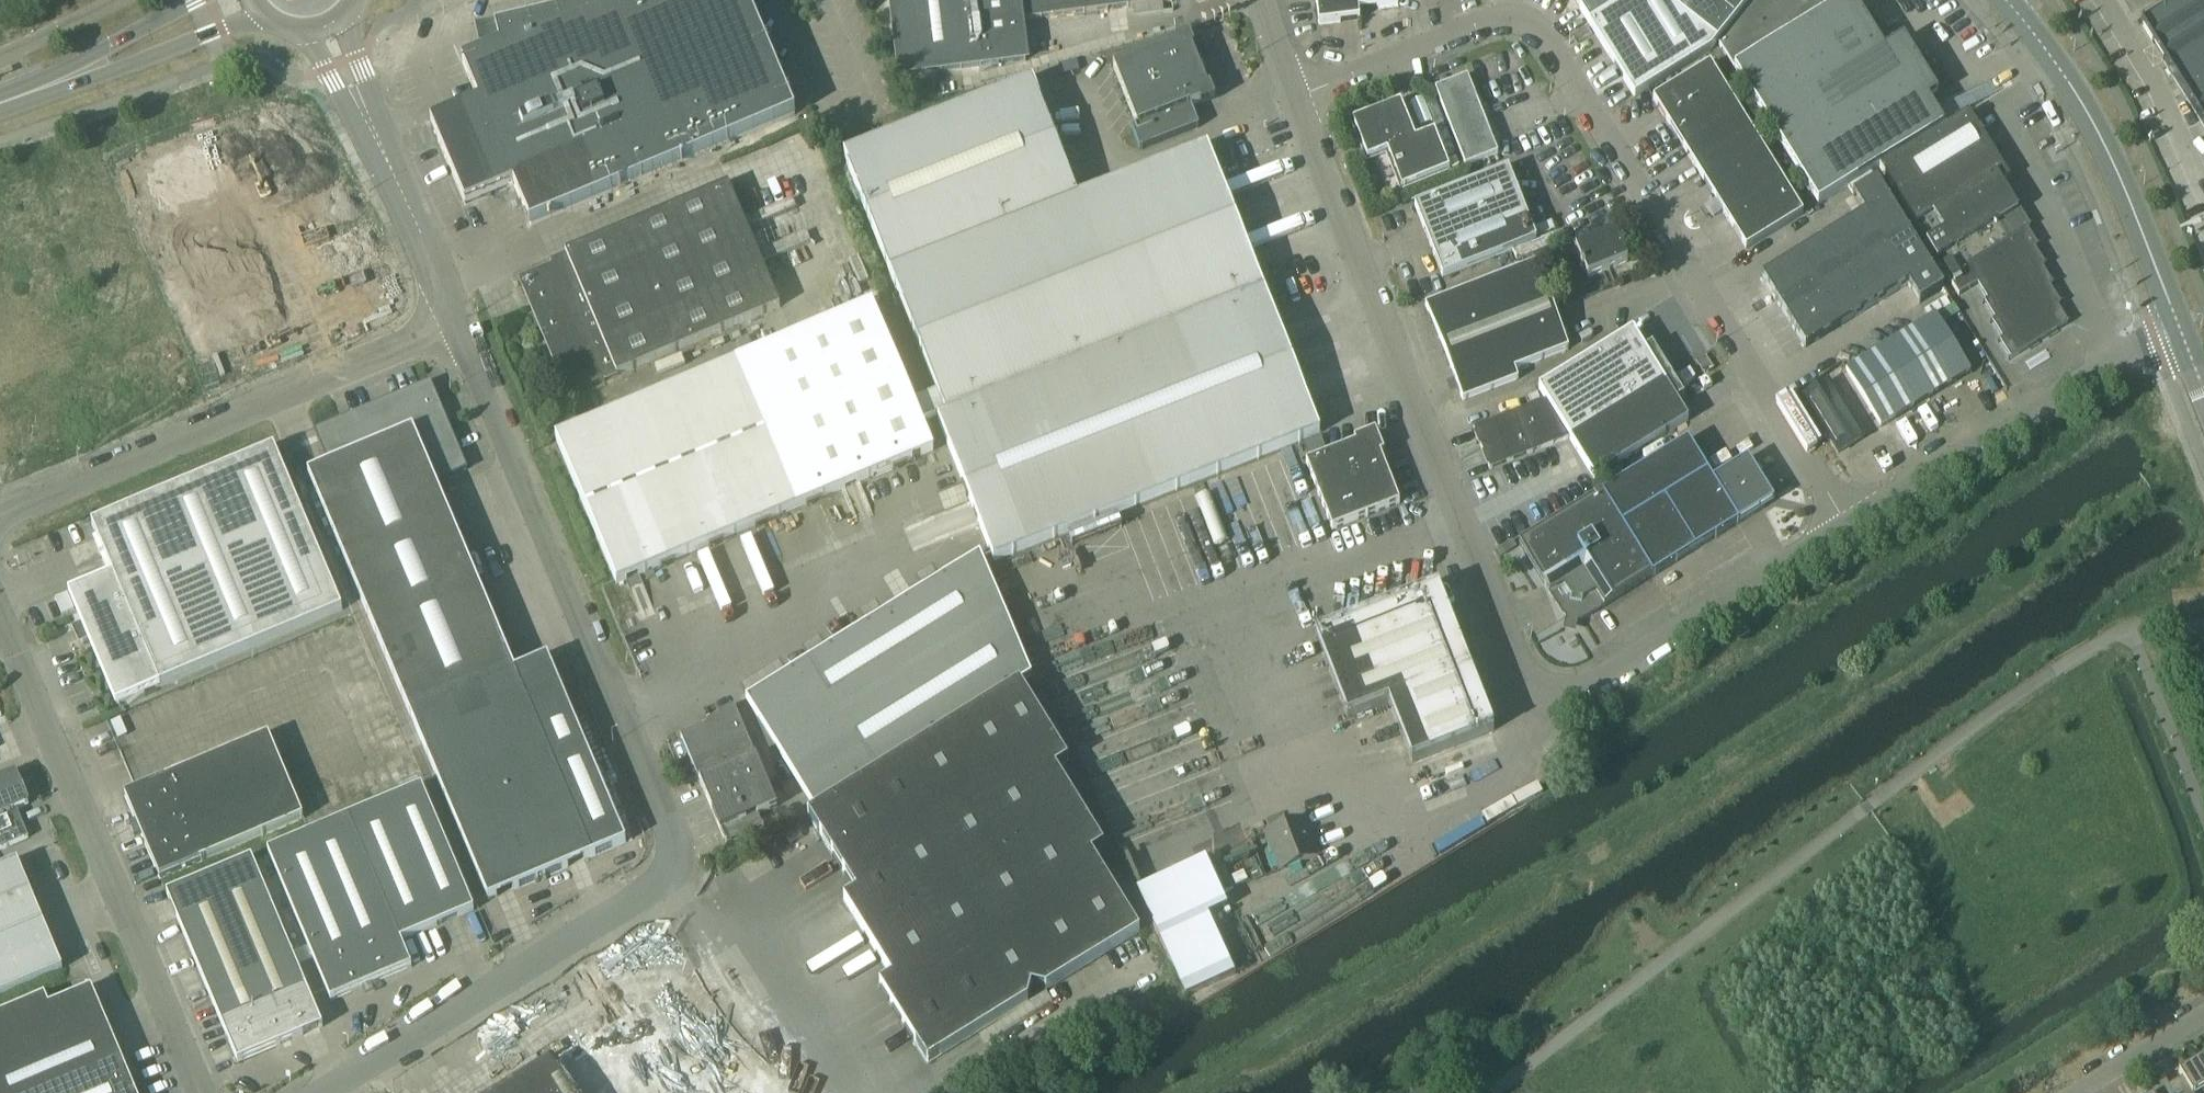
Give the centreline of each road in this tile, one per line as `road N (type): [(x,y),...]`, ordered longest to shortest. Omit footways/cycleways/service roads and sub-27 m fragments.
road 1 (unclassified): [(1846,525),(1598,683),(1554,695),(1533,684),(1514,658),(1295,98)]
road 2 (unclassified): [(1295,98),(1505,17),(1542,30),(1846,525)]
road 3 (unclassified): [(322,1092),(663,879),(674,840),(620,711)]
road 4 (unclassified): [(0,616),(200,1092)]
road 5 (unclassified): [(455,322),(0,519)]
road 6 (unclassified): [(620,711),(455,322)]
road 7 (unclassified): [(2179,329),(1846,525)]
road 8 (tertiary): [(2179,329),(2106,150),(2057,67),(2004,0)]
road 9 (tertiary): [(62,80),(108,74),(263,15)]
road 10 (unclassified): [(386,158),(455,322)]
road 11 (tertiary): [(197,0),(98,51),(62,80)]
road 12 (unclassified): [(306,31),(386,158)]
road 13 (unclassified): [(386,158),(342,18)]
road 14 (residential): [(2087,1092),(2203,1022)]

